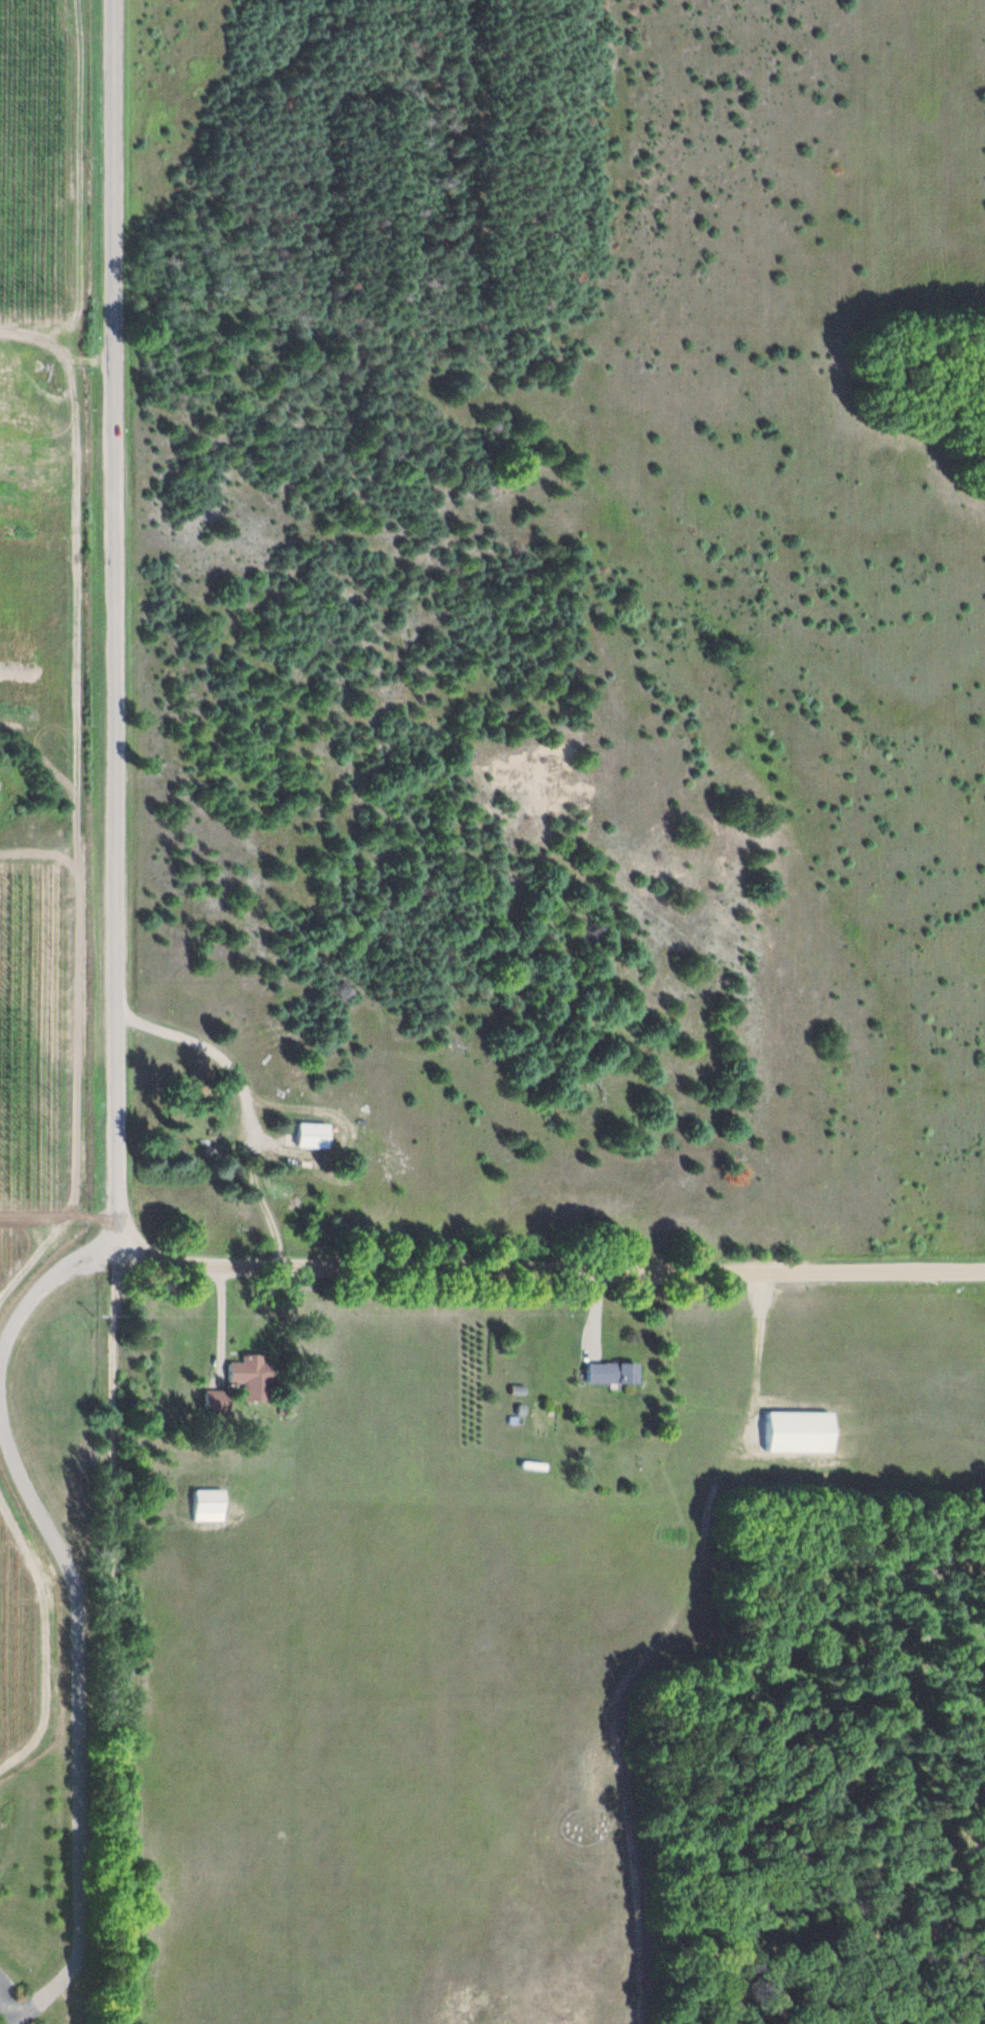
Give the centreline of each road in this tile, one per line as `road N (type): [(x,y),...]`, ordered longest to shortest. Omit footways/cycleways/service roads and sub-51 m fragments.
road 1 (residential): [(133,1256),(121,0)]
road 2 (residential): [(984,1274),(195,1265),(133,1256)]
road 3 (track): [(126,2023),(133,1256)]

